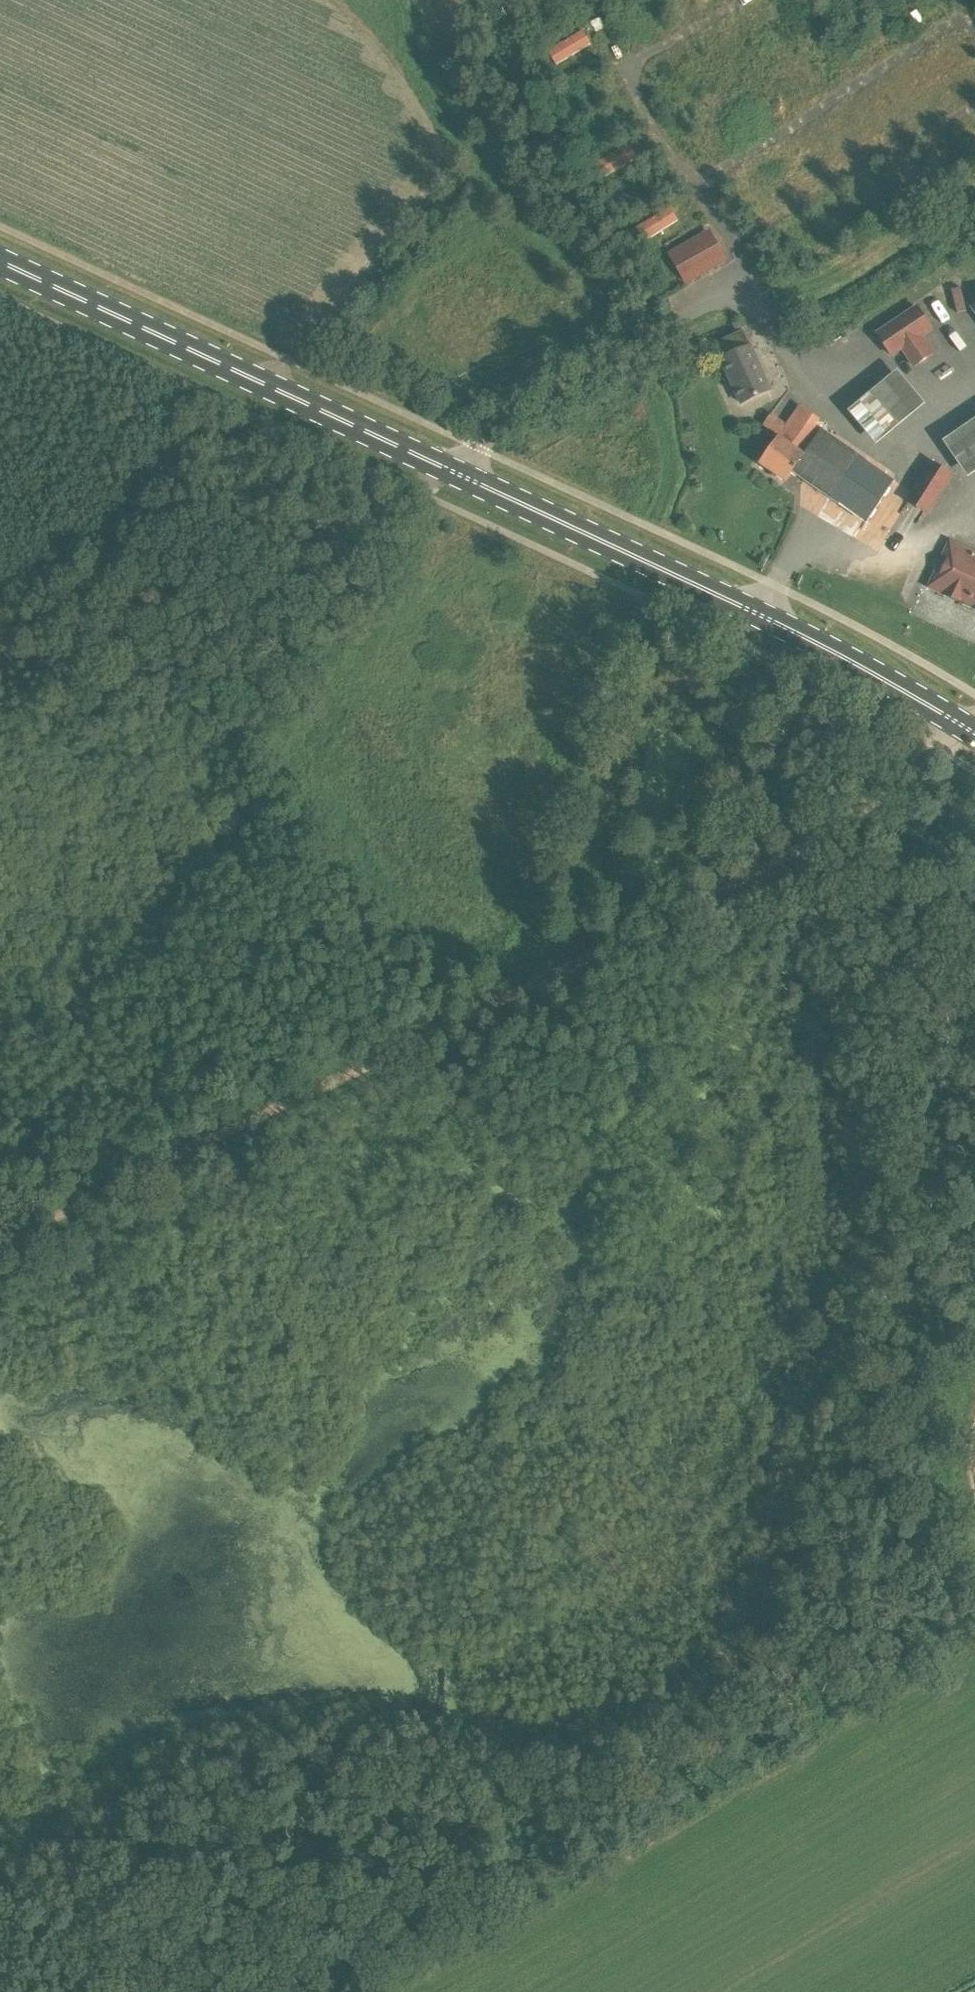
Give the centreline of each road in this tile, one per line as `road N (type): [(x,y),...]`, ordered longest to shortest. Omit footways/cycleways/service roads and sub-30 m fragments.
road 1 (track): [(0,1241),(761,869),(974,730)]
road 2 (secondary): [(974,733),(758,615),(0,264)]

